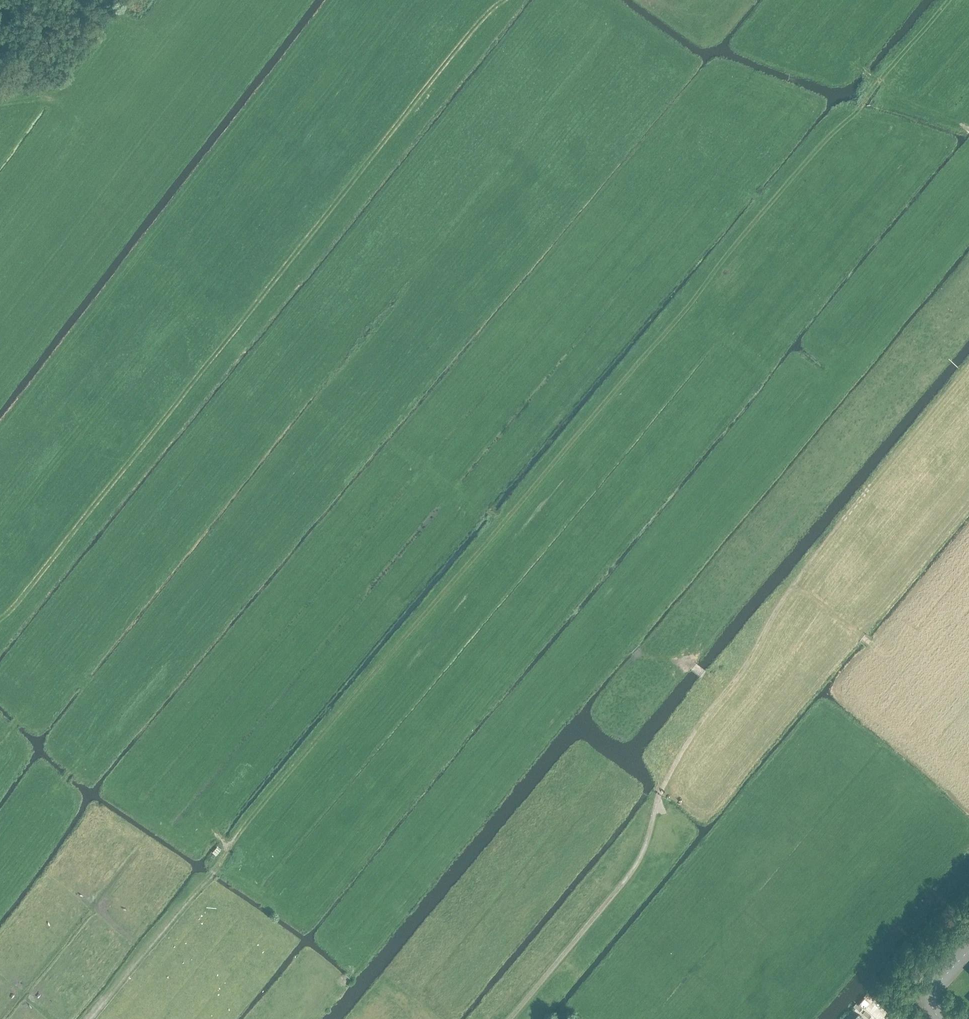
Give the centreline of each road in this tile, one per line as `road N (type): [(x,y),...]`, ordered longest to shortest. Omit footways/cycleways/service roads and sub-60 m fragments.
road 1 (track): [(0,617),(504,0)]
road 2 (track): [(510,1018),(640,861),(660,792),(792,587),(891,654)]
road 3 (track): [(792,587),(968,368)]

